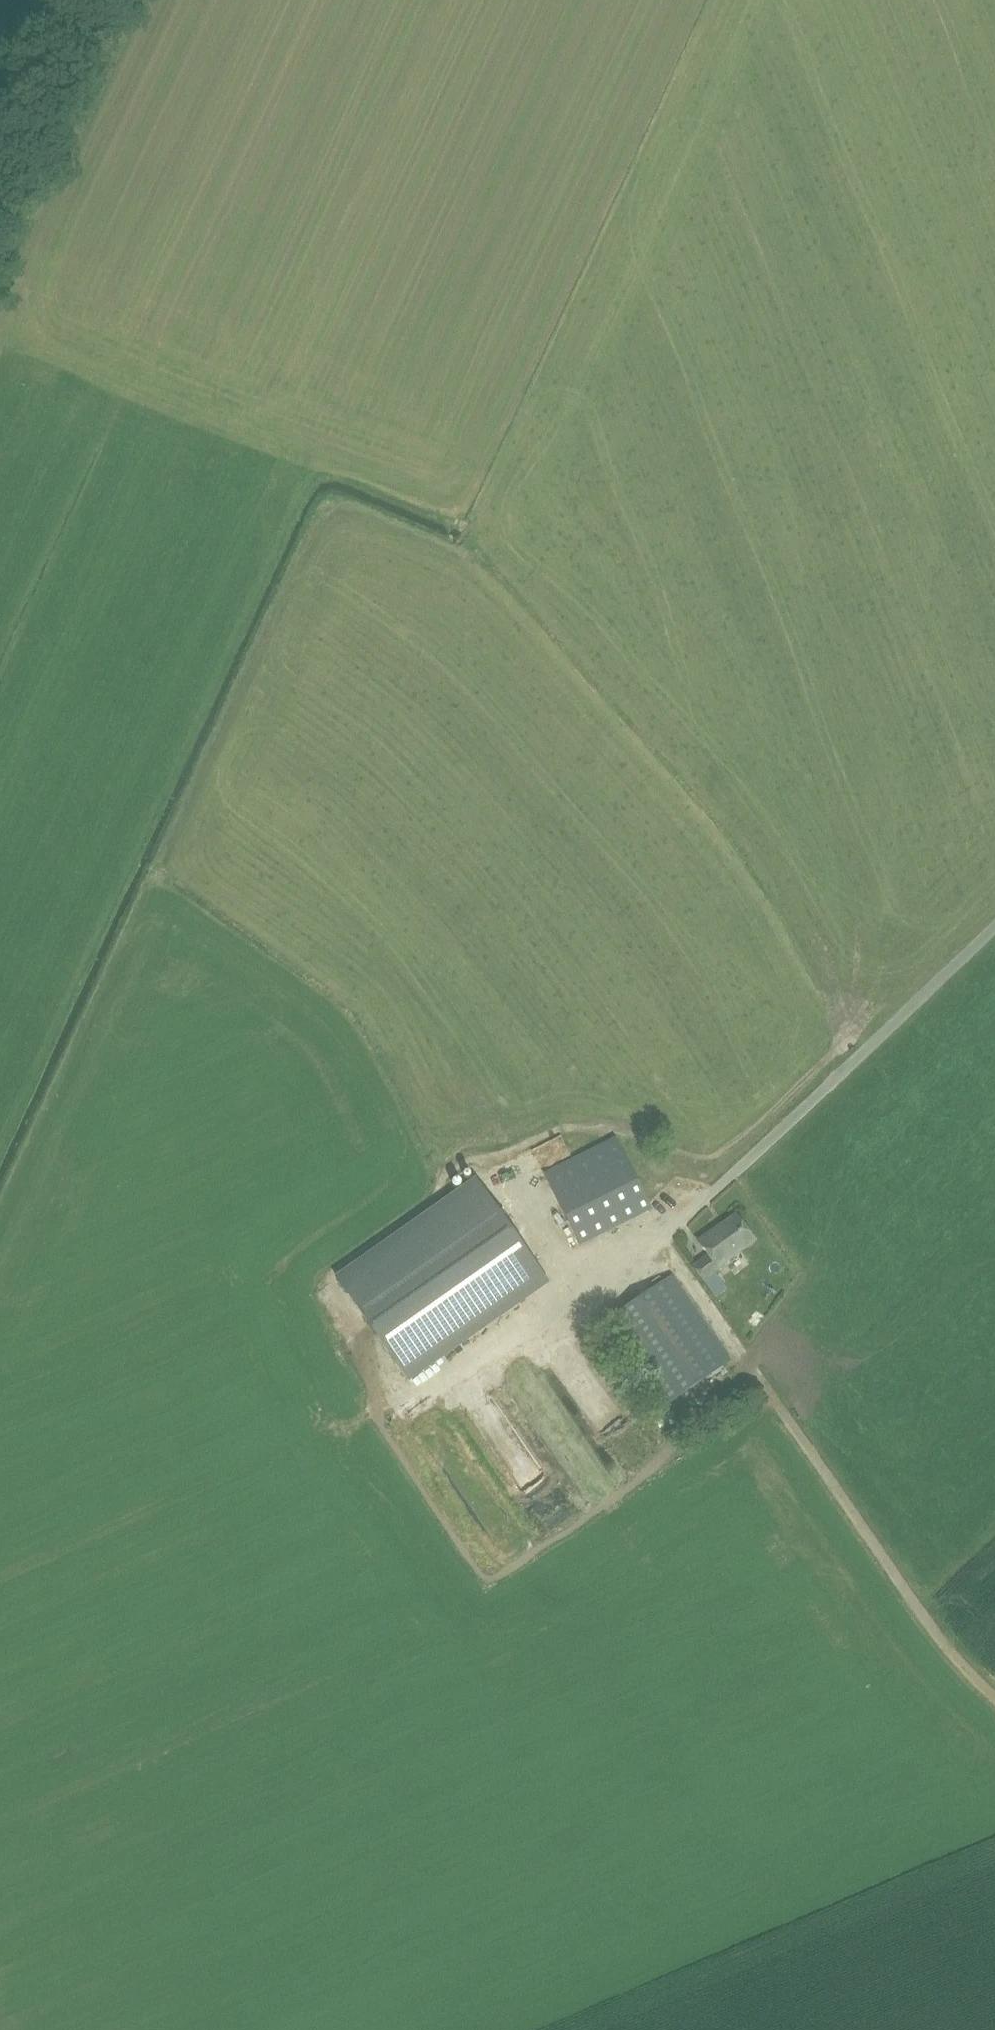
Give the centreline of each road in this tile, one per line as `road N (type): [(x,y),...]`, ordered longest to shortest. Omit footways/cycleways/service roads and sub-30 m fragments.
road 1 (track): [(729,1175),(657,1246),(948,1649),(994,1696)]
road 2 (unclassified): [(729,1175),(994,925)]

